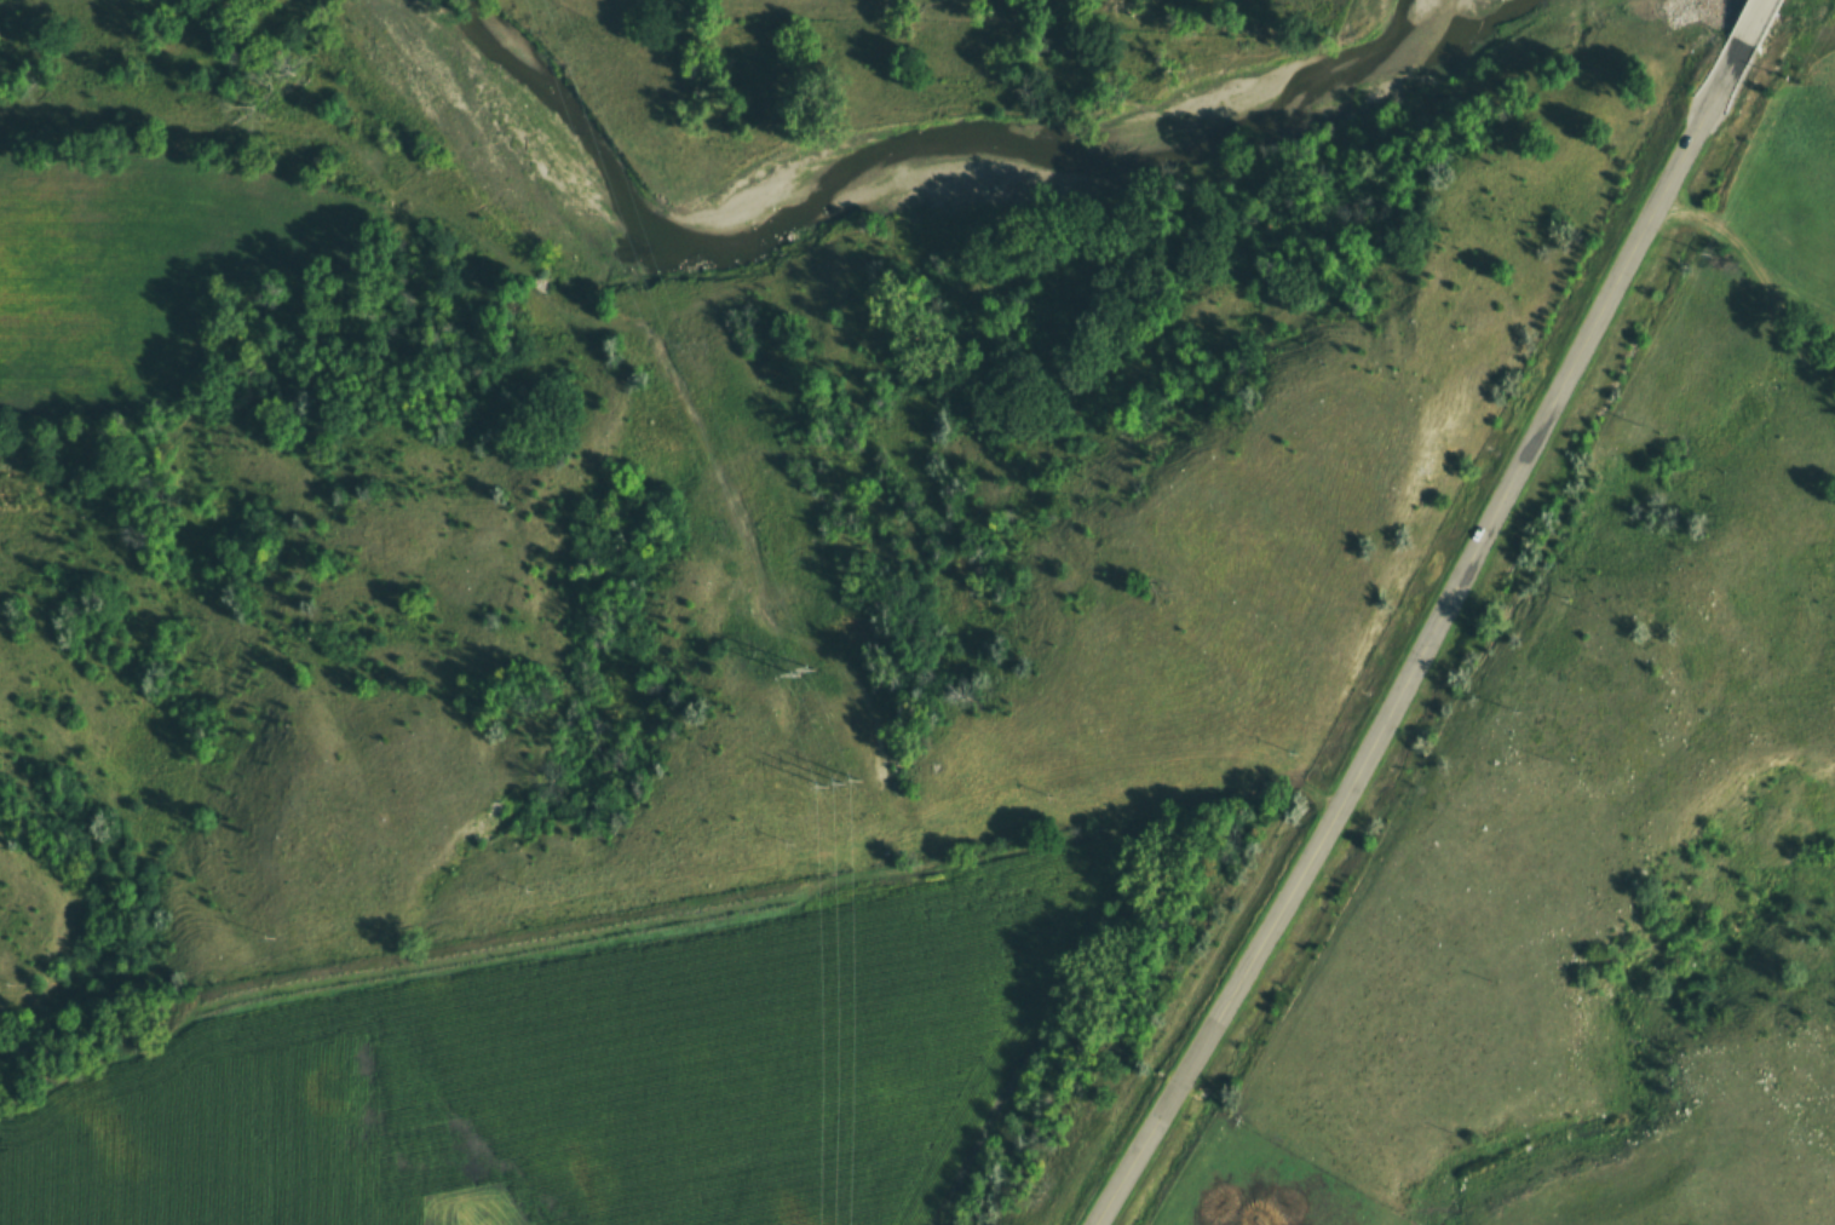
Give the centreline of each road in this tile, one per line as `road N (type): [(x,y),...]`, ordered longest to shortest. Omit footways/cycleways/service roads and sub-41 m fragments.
road 1 (tertiary): [(1109,1224),(1358,794),(1776,0)]

